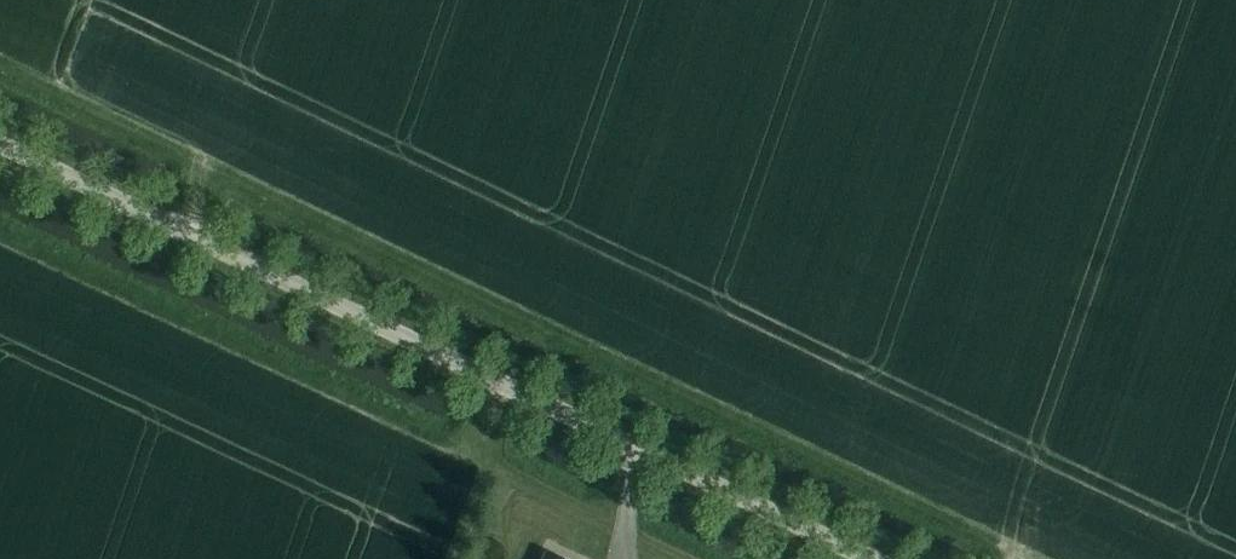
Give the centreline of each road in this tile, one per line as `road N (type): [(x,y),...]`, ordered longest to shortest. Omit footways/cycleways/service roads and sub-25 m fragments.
road 1 (track): [(0,63),(1031,558)]
road 2 (unclassified): [(873,558),(0,143)]

